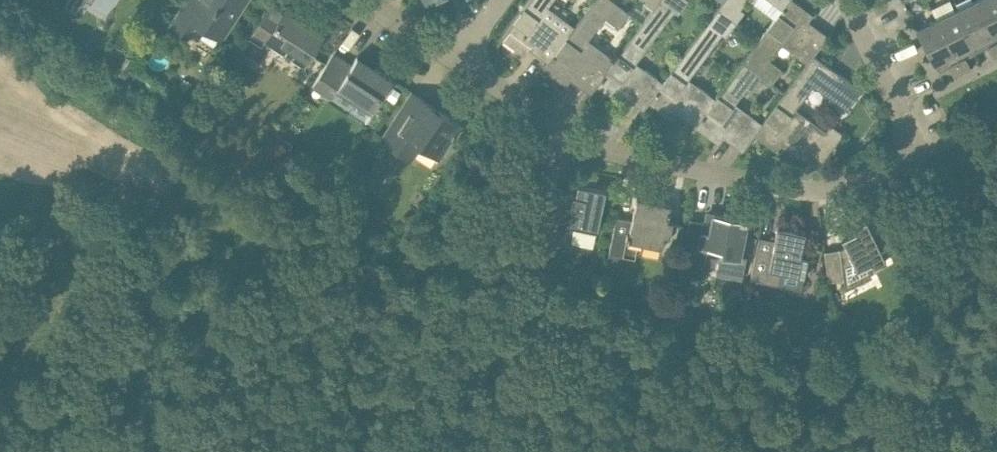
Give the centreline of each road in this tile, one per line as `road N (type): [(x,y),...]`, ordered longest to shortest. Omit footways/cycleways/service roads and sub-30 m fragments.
road 1 (residential): [(897,163),(855,186),(812,190),(666,167),(574,138),(455,57)]
road 2 (residential): [(897,163),(905,115),(847,0)]

